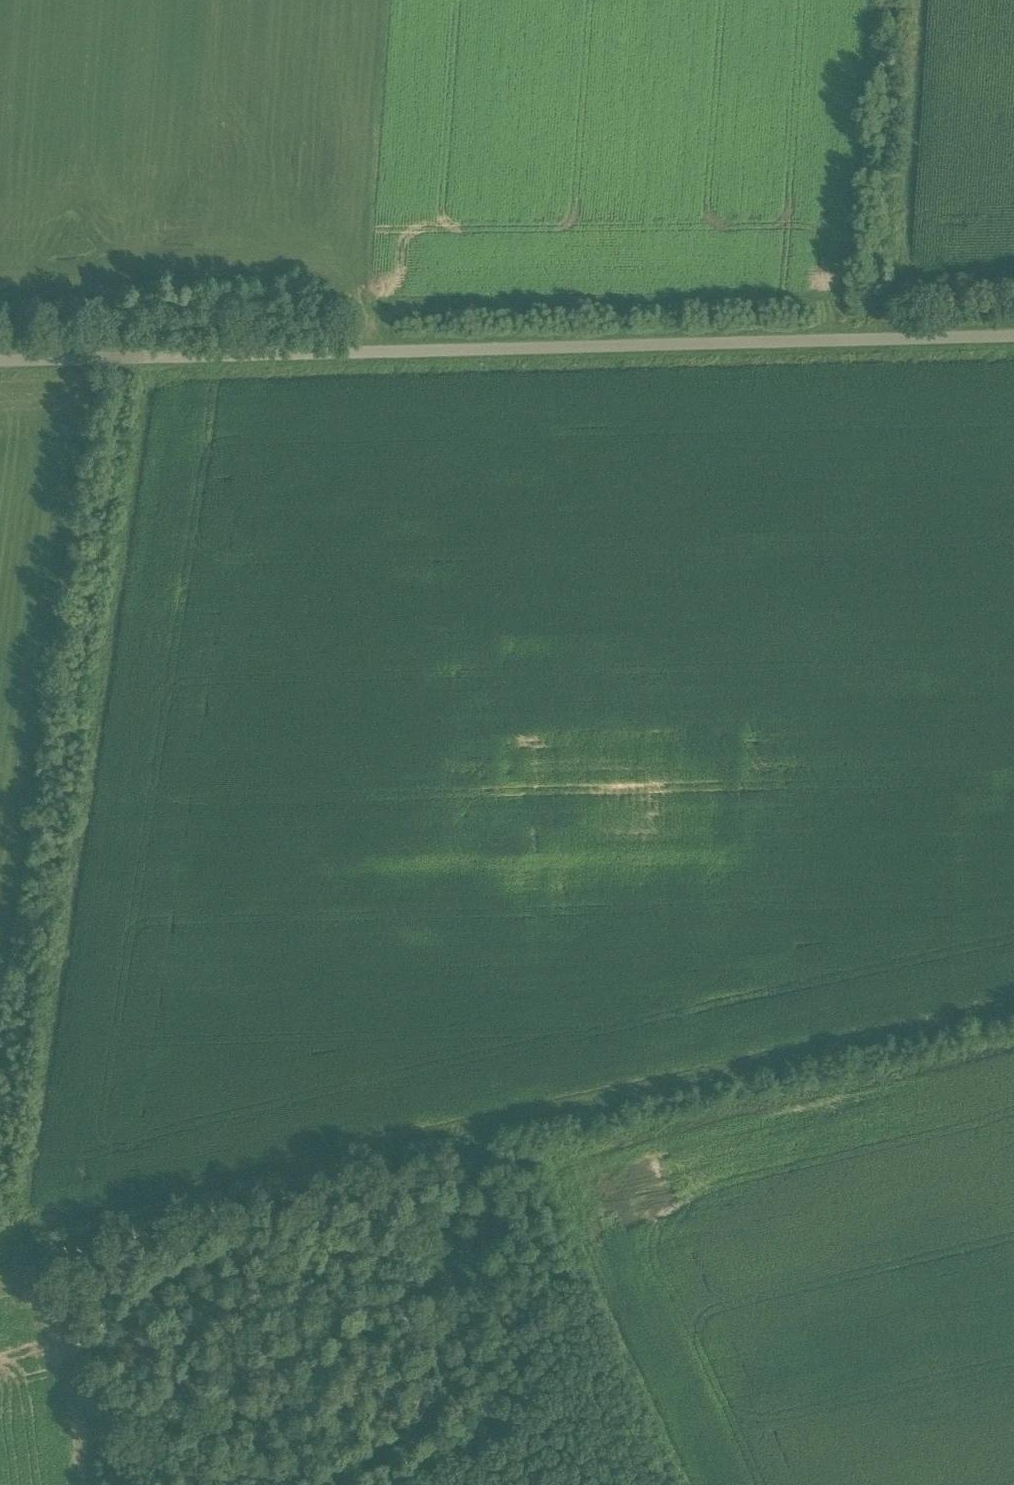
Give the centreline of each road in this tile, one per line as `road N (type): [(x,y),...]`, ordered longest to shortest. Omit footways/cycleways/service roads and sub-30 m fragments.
road 1 (unclassified): [(0,347),(1013,322)]

